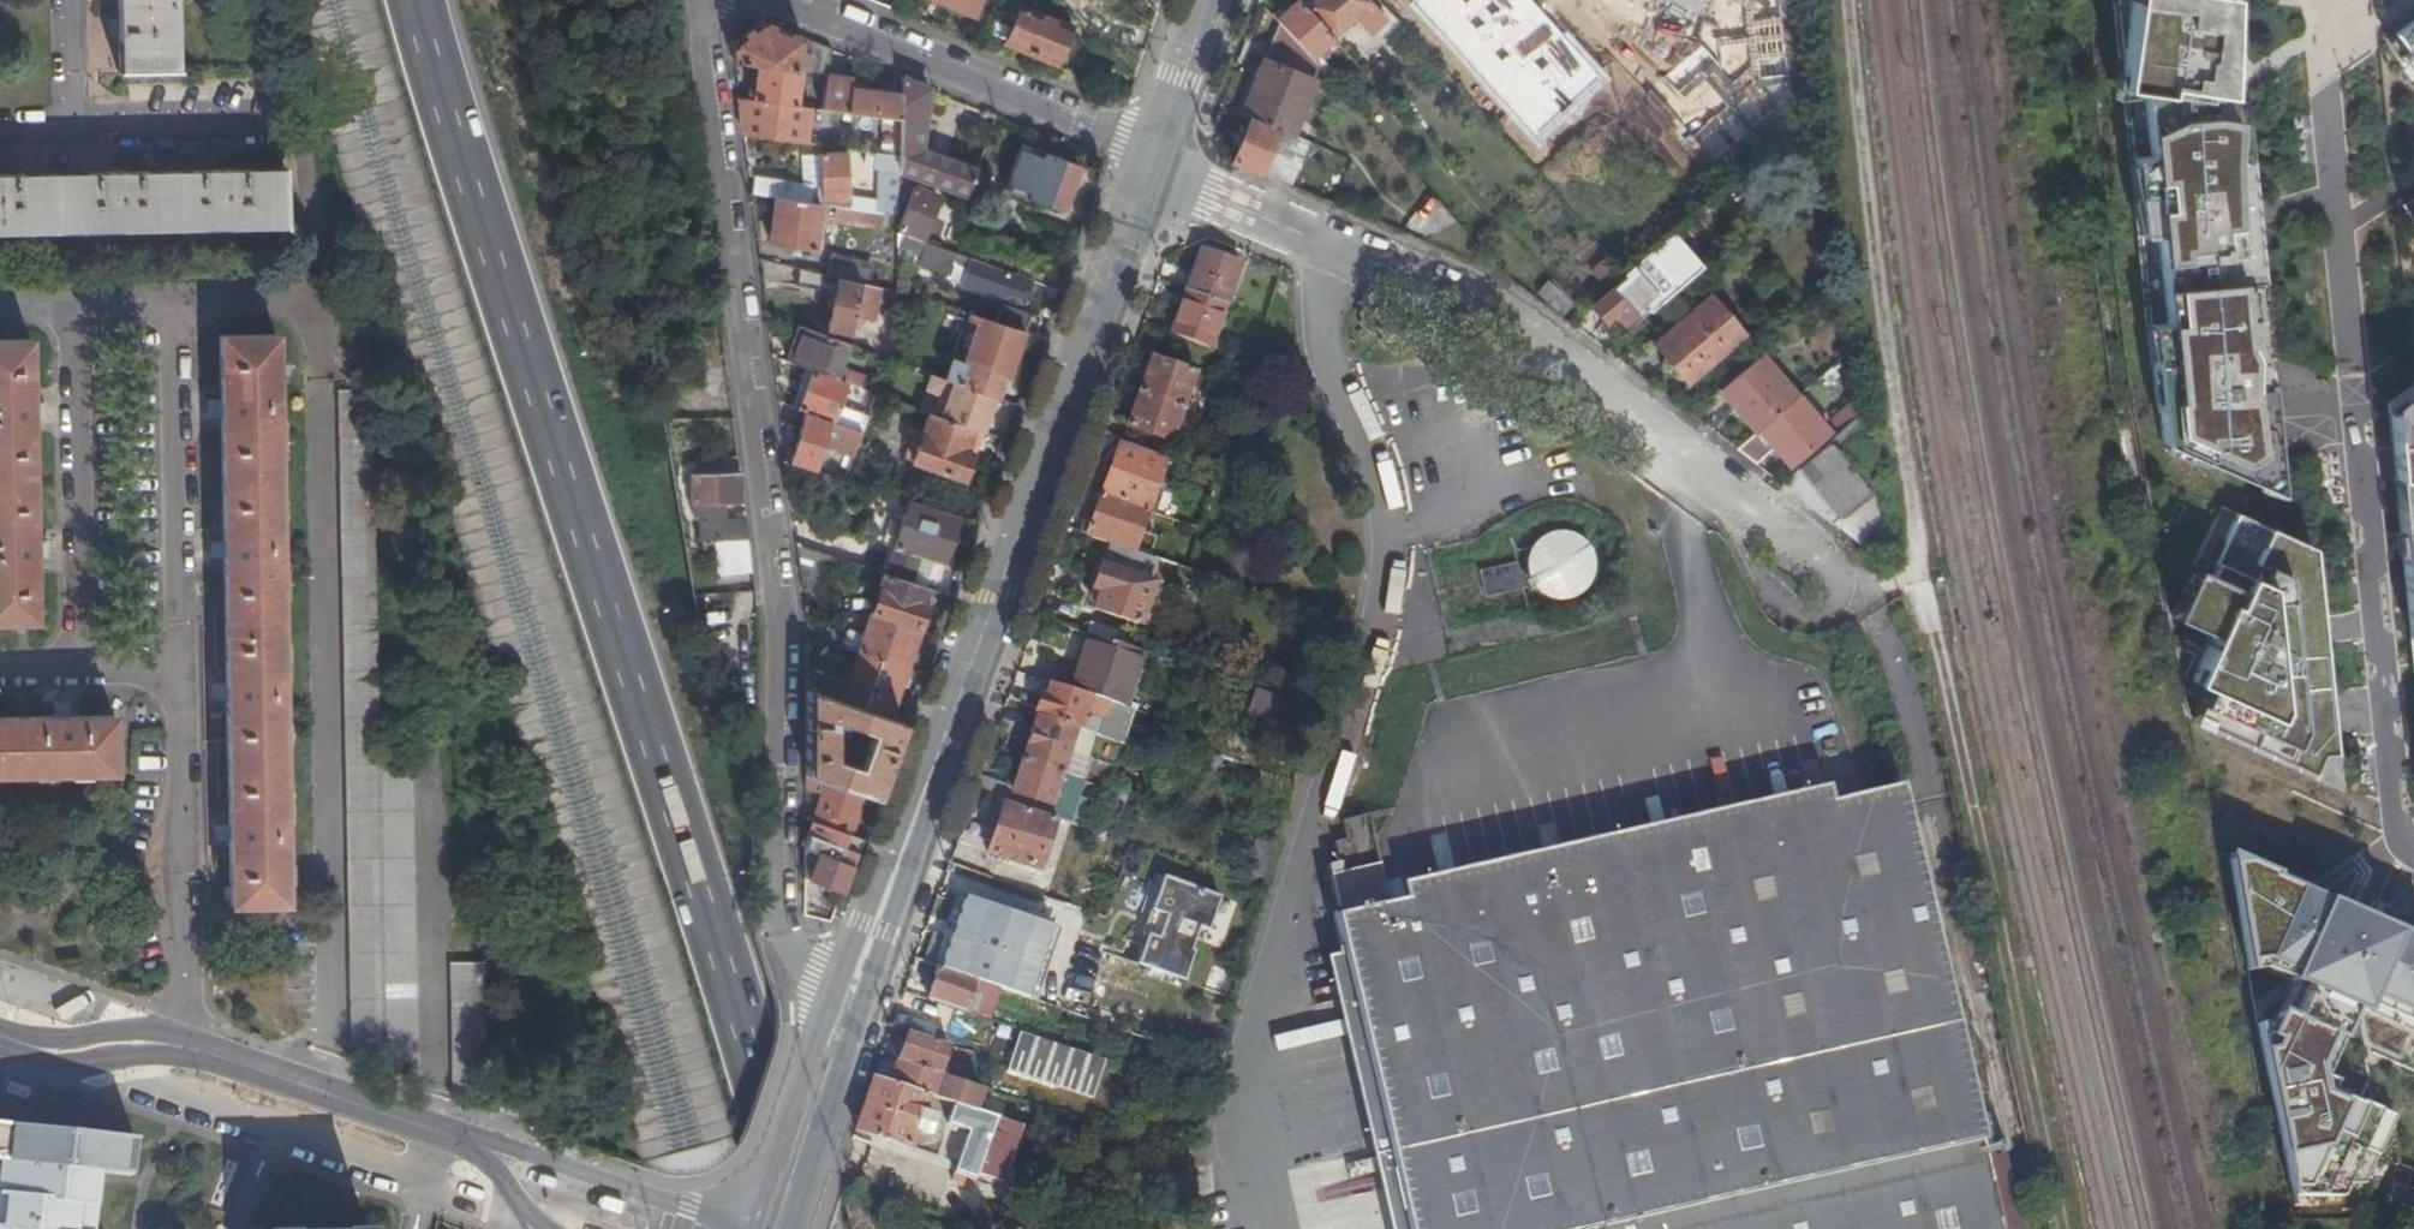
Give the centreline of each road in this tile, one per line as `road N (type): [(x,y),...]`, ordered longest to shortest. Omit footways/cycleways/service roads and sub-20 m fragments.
road 1 (motorway): [(326,0),(715,1228)]
road 2 (motorway): [(794,1228),(763,1083),(419,0)]
road 3 (residential): [(835,1034),(782,925),(780,613),(698,0)]
road 4 (tertiary): [(1145,172),(835,1034)]
road 5 (residential): [(2335,0),(2355,393),(2390,771),(2395,812),(2413,844)]
road 6 (residential): [(1145,172),(1394,282),(1817,556)]
road 7 (track): [(1920,580),(2066,1228)]
road 8 (track): [(1848,0),(1888,357),(1920,551),(1920,580),(1864,596)]
road 9 (residential): [(0,1040),(62,1052),(146,1043),(234,1061),(482,1155)]
road 10 (residential): [(770,0),(1120,136),(1145,172)]
road 11 (residential): [(770,1224),(482,1155)]
road 12 (tertiary): [(1206,0),(1145,172)]

